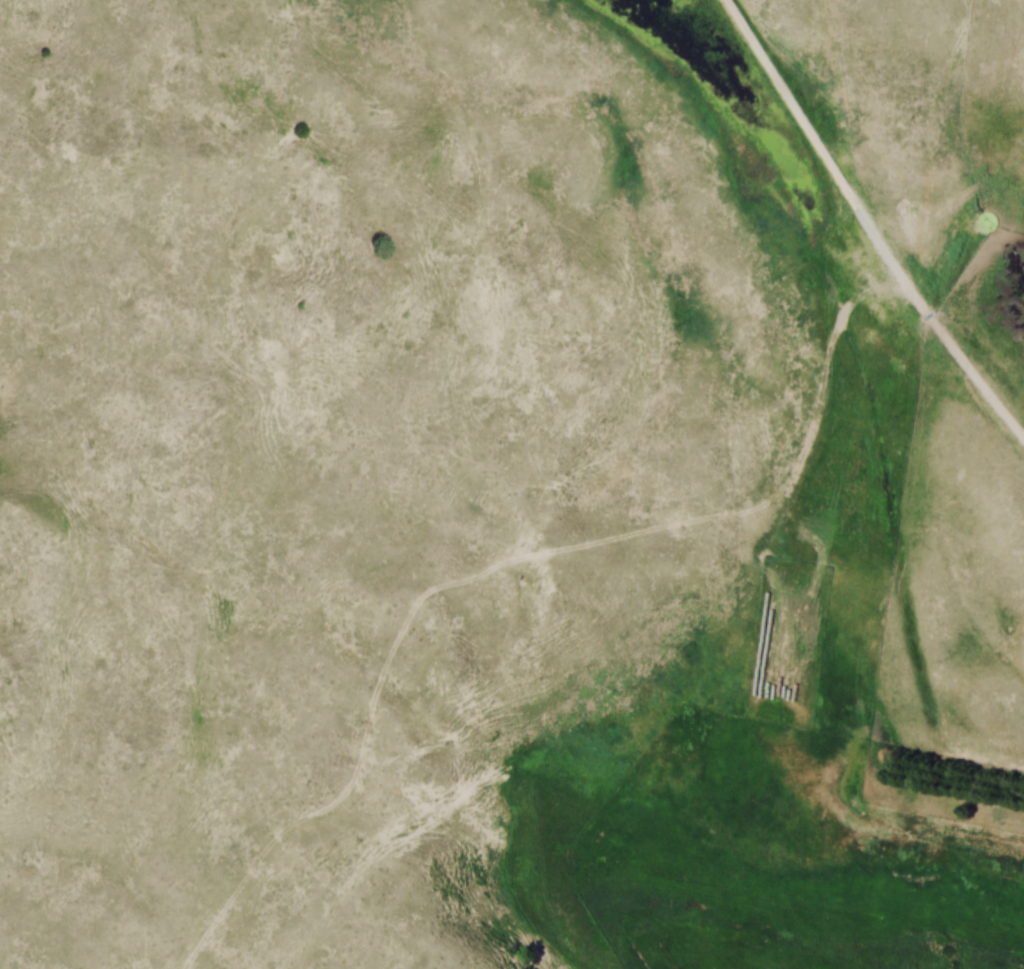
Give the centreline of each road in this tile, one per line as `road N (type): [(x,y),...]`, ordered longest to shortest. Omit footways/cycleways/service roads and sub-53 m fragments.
road 1 (residential): [(1023,455),(923,314),(736,0)]

